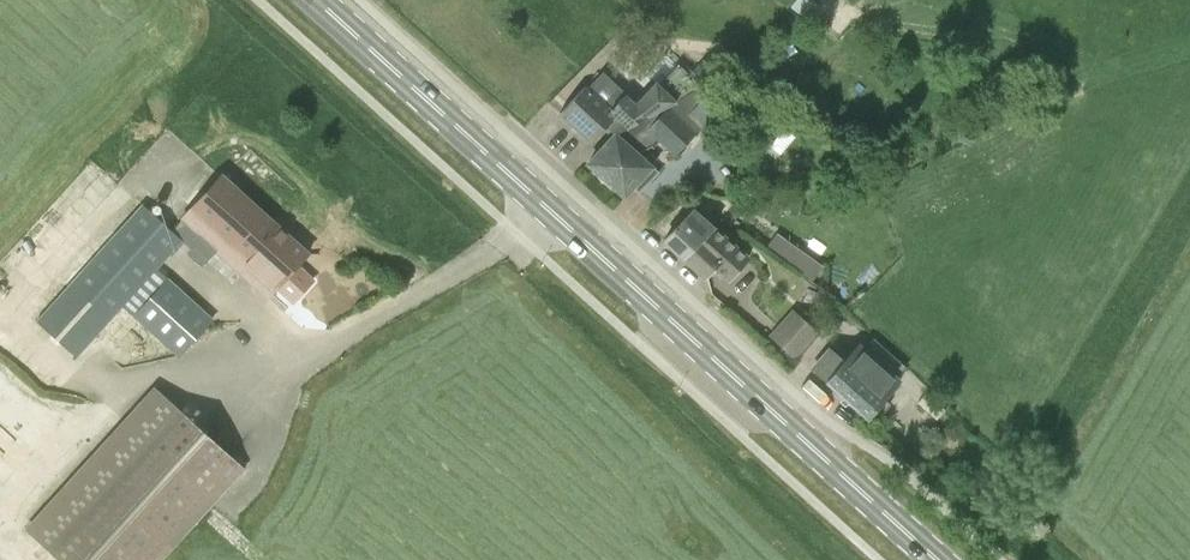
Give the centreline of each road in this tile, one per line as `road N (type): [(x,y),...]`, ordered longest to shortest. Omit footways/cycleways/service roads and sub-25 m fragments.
road 1 (primary): [(937,559),(317,0)]

